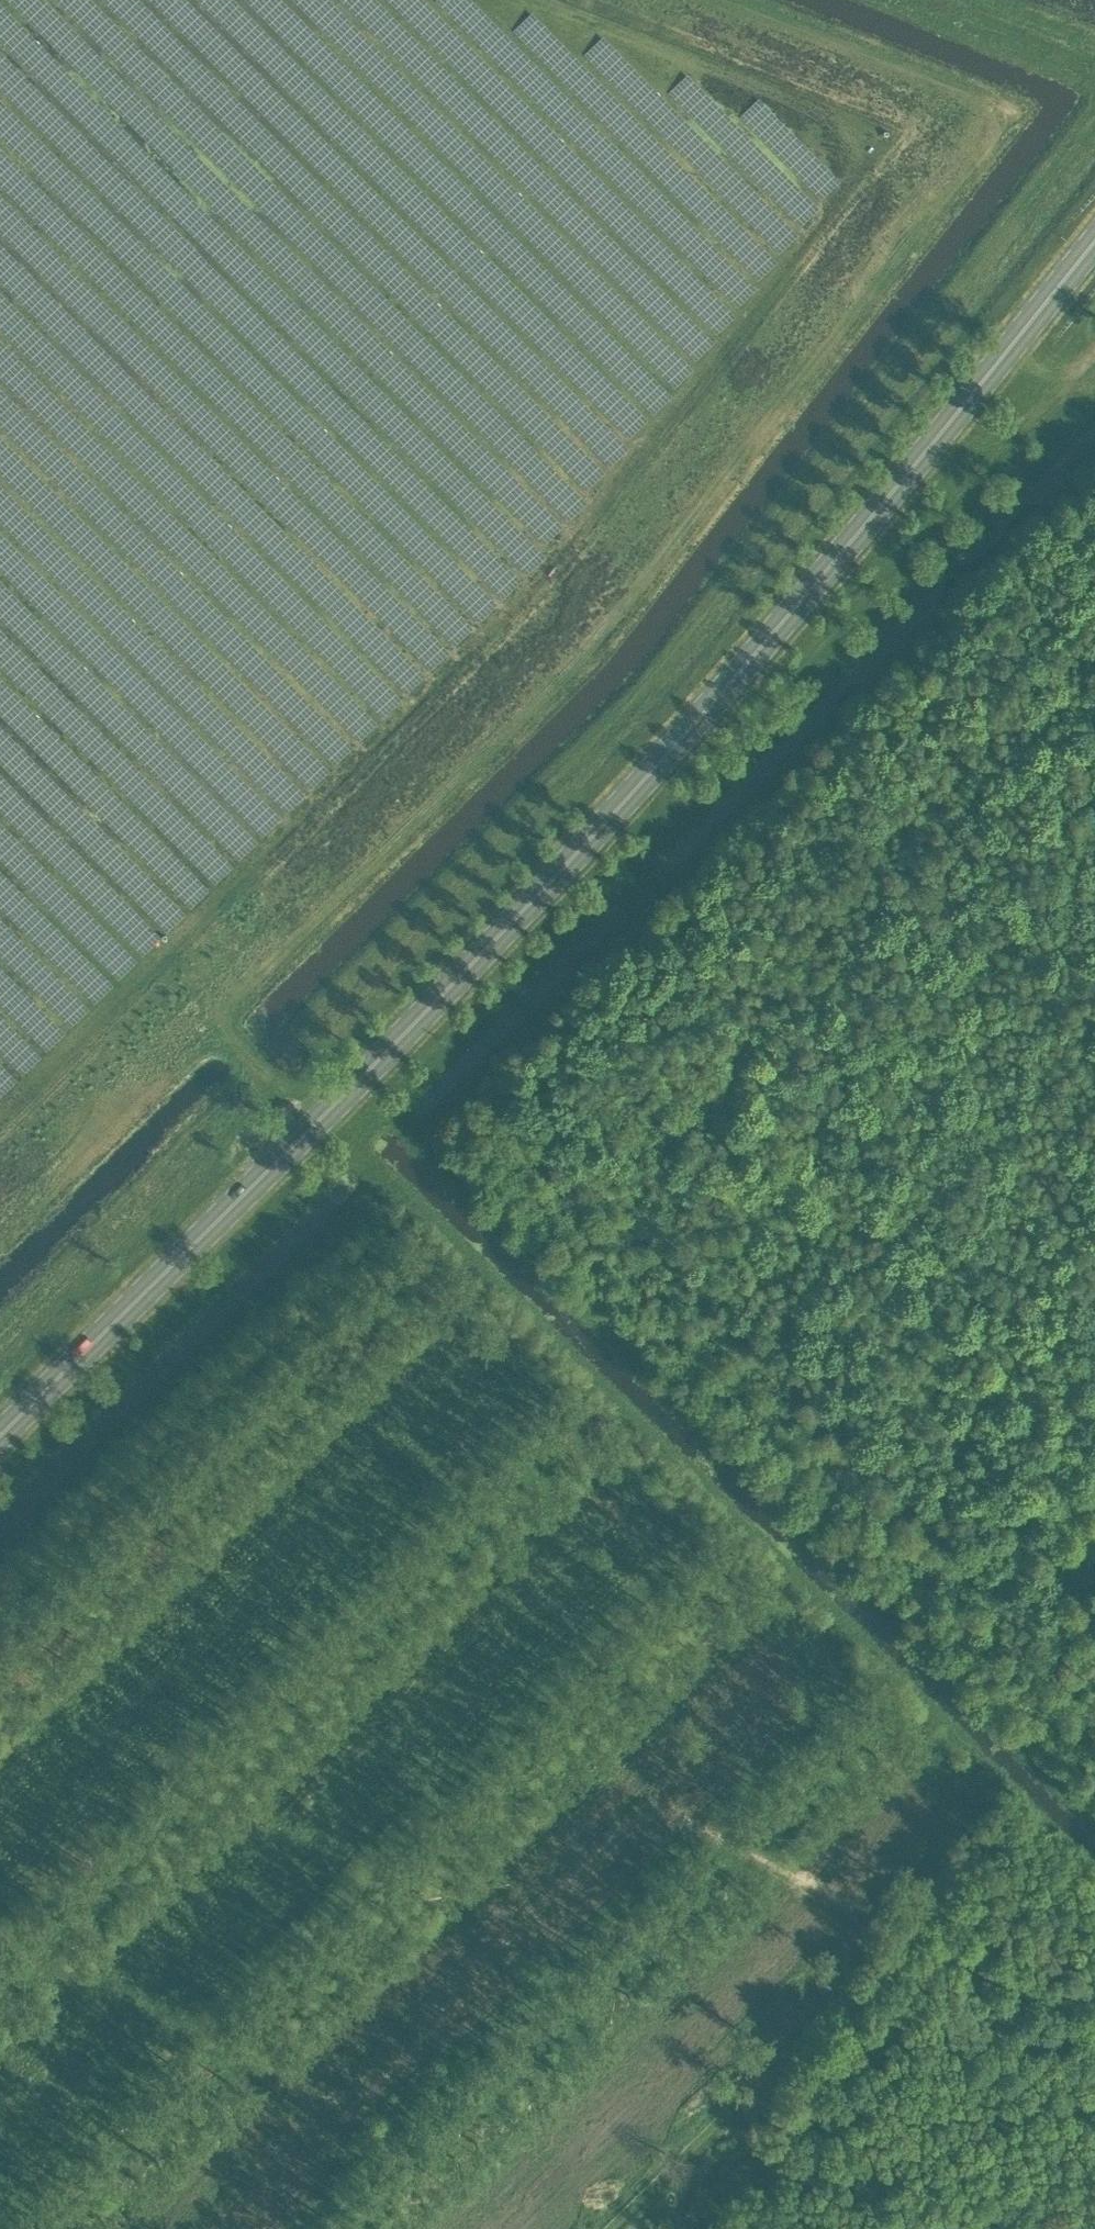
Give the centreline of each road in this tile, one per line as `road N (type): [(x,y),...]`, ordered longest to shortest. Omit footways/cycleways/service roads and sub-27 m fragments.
road 1 (primary): [(0,1436),(536,897),(801,601),(1094,241)]
road 2 (track): [(599,2228),(910,1926),(1094,2019)]

